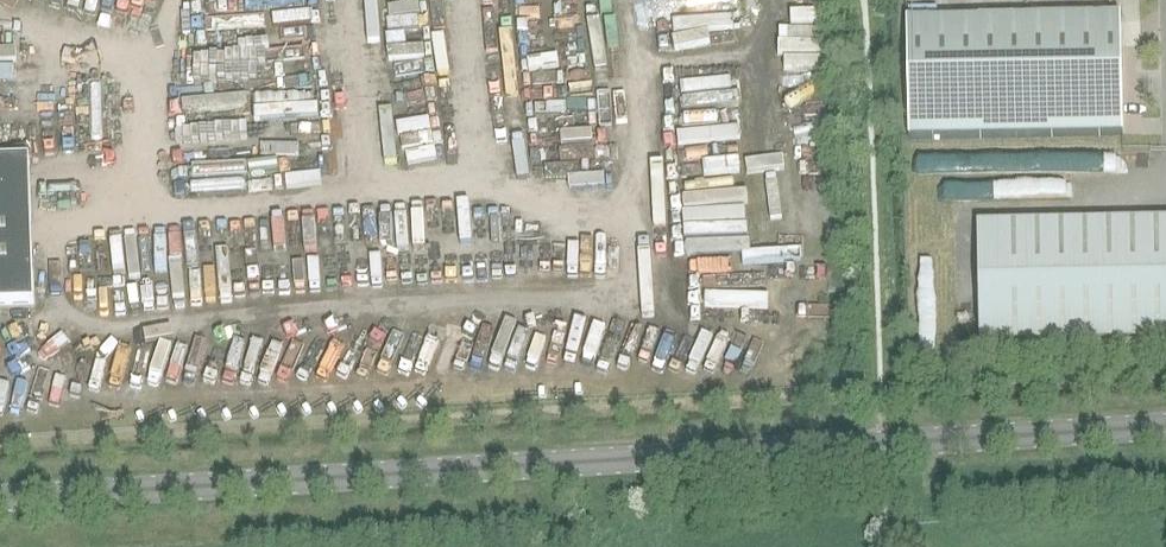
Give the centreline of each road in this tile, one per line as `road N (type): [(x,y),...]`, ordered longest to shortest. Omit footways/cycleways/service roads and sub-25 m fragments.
road 1 (tertiary): [(1165,426),(0,496)]

